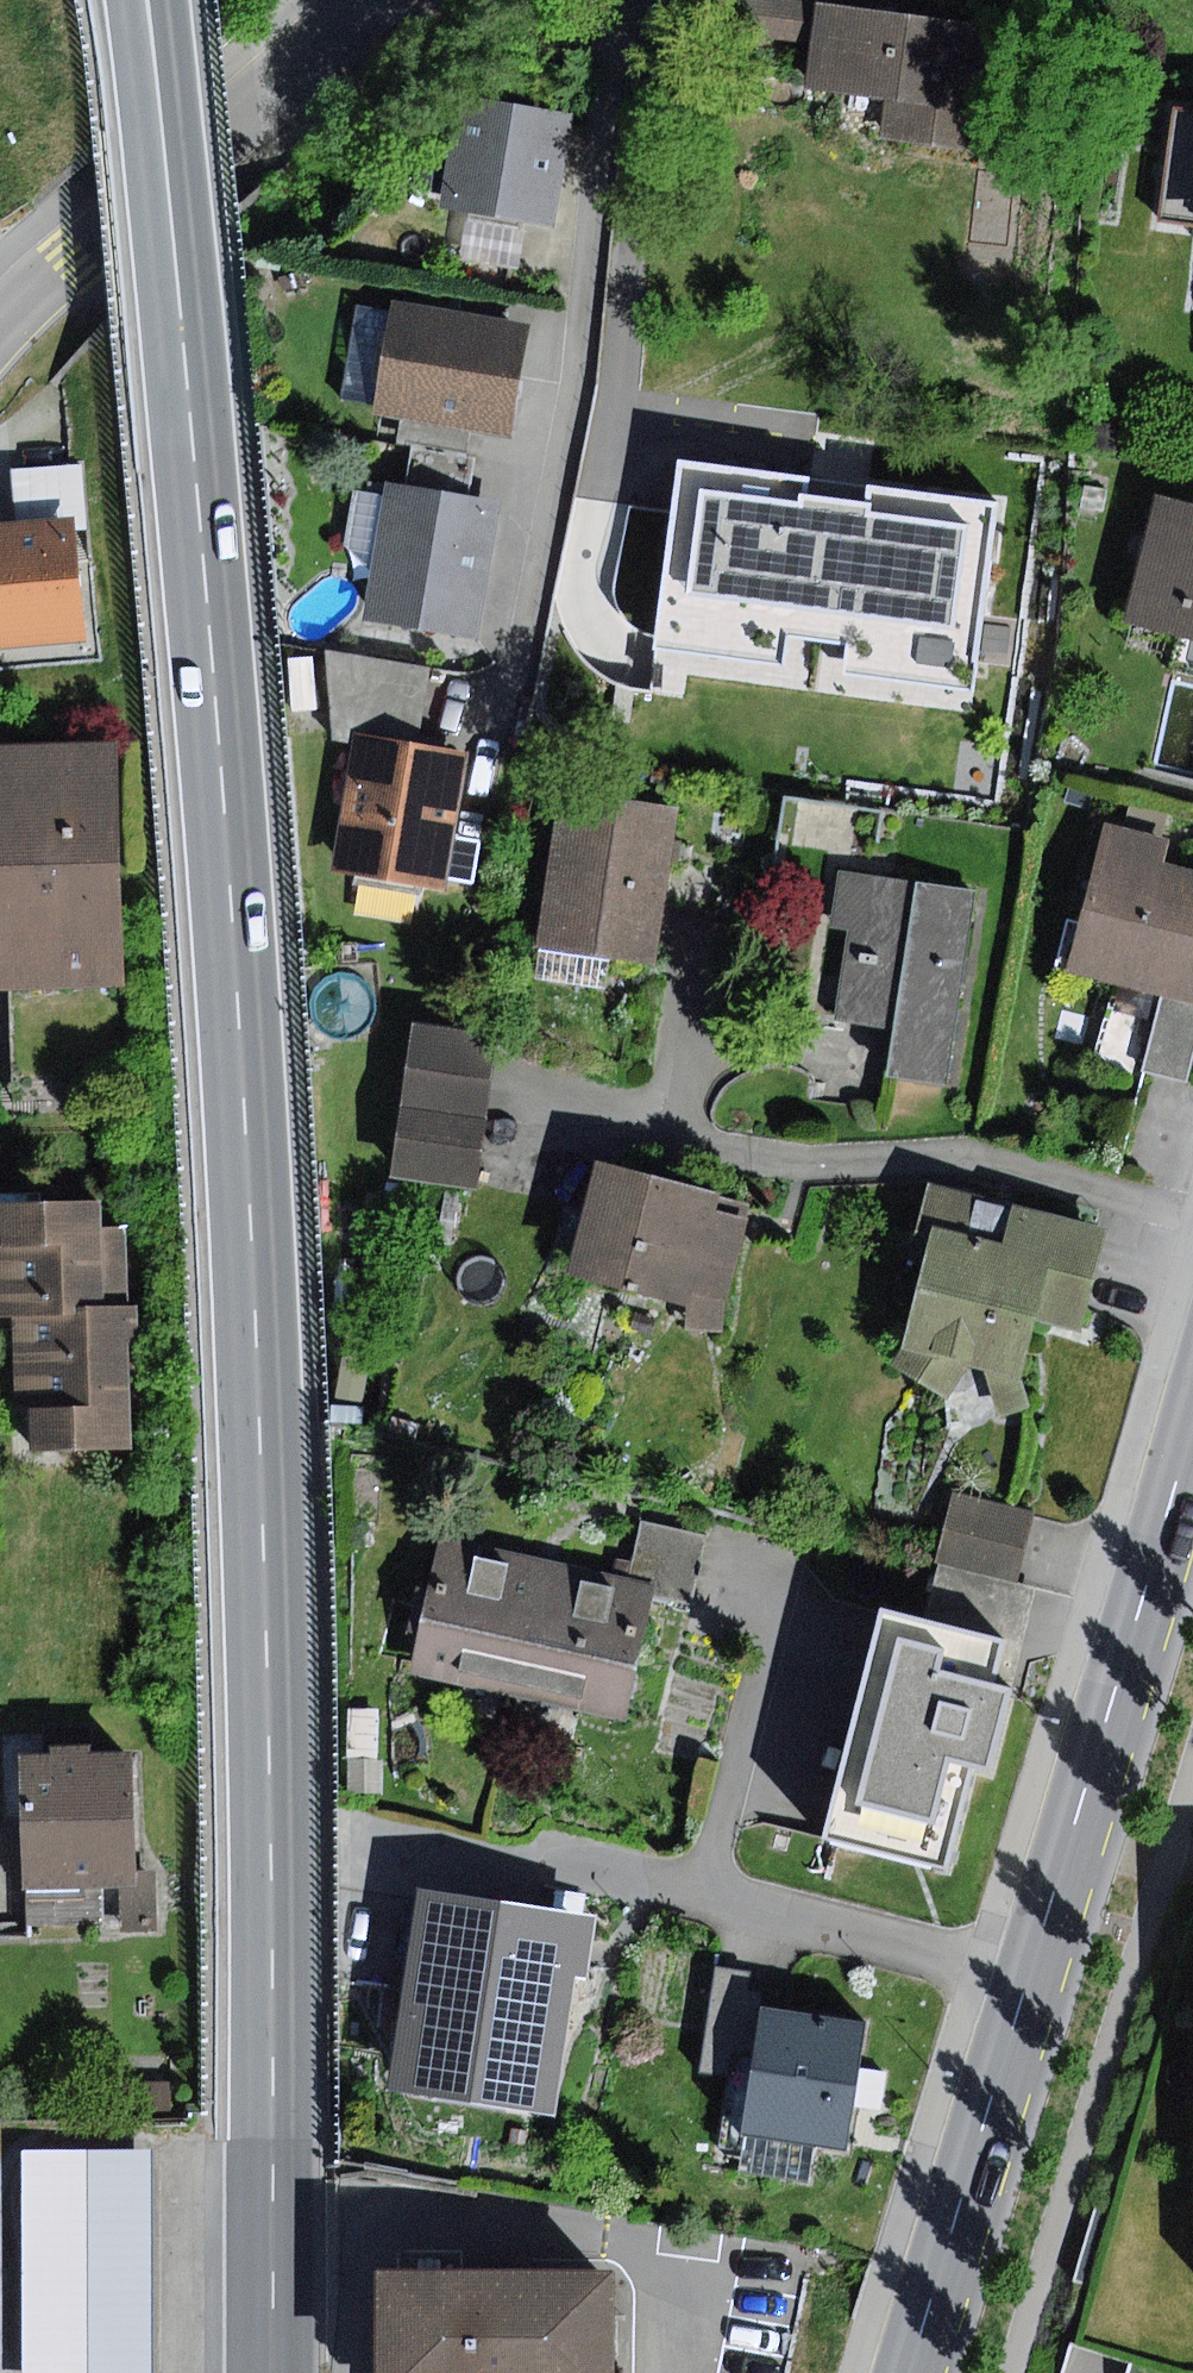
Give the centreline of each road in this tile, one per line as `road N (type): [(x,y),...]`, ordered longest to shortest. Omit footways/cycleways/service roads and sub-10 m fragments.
road 1 (motorway): [(147,0),(177,275),(244,1106),(273,2081),(274,2372)]
road 2 (primary): [(909,2372),(1192,1420)]
road 3 (residential): [(355,0),(0,323)]

